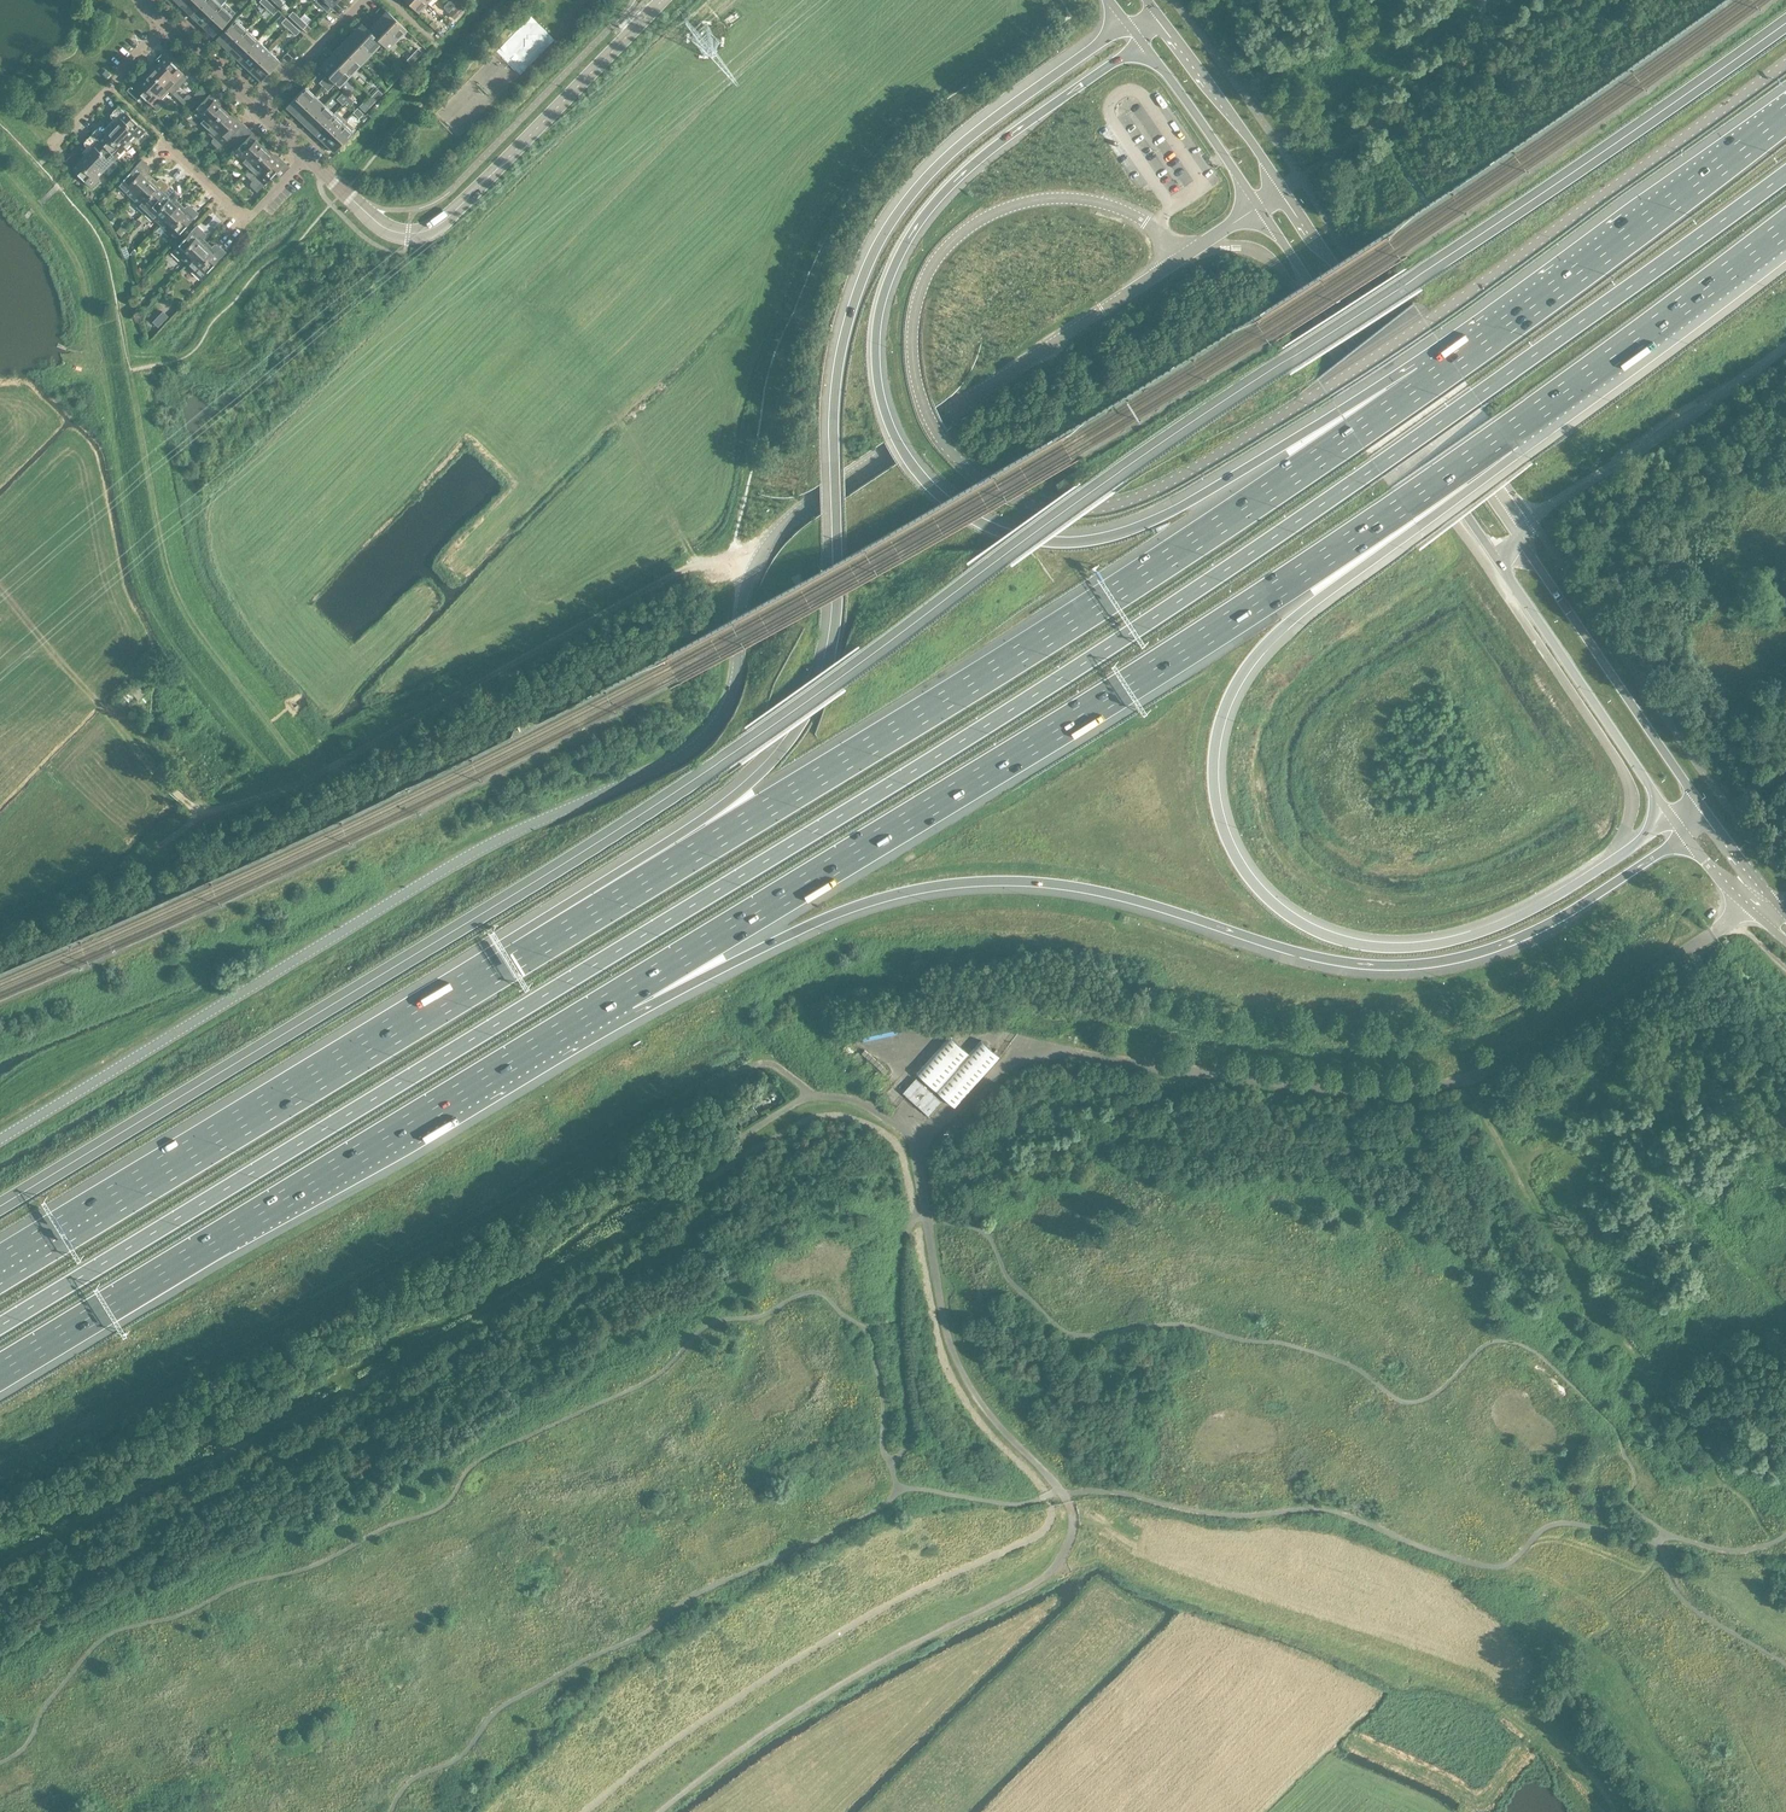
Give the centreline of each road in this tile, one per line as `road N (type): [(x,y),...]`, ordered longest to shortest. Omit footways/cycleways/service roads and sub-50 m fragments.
road 1 (motorway): [(0,1326),(888,786),(1478,395)]
road 2 (tertiary): [(0,1138),(473,852),(693,748),(728,702),(751,577),(776,533),(1176,258)]
road 3 (unclassified): [(1176,258),(1137,218),(1071,198),(1017,204),(958,234),(933,260),(912,312),(916,381),(942,444),(988,487),(1036,506),(1092,509),(1159,487),(1429,318),(1785,62)]
road 4 (motorway): [(1126,22),(946,158),(890,226),(867,271),(835,388),(834,640),(797,730),(737,793),(473,983)]
road 5 (motorway): [(1457,363),(875,742),(473,983)]
road 6 (motorway): [(1457,363),(1341,409),(1124,533),(1029,538),(939,494),(906,454),(882,403),(876,342),(890,277),(946,188),(1142,42)]
road 7 (motorway): [(601,1006),(727,964),(865,903),(961,883),(1094,889),(1329,959),(1440,961),(1560,918),(1684,836)]
road 8 (motorway): [(601,1006),(1264,596),(1511,431)]
road 9 (motorway): [(1672,817),(1513,919),(1403,947),(1340,940),(1286,913),(1245,874),(1221,827),(1215,741),(1247,667),(1283,626),(1419,525),(1511,431)]
road 10 (track): [(741,1139),(691,1178),(619,1201),(536,1265),(445,1318),(405,1330),(319,1385),(0,1538)]
road 11 (secondary): [(1702,806),(1283,189)]
road 12 (secondary): [(1259,206),(1672,817)]
road 13 (motorway): [(0,1373),(601,1006)]
road 14 (track): [(250,747),(162,630),(134,557),(74,256),(0,162)]
road 15 (track): [(1058,1565),(1098,1554),(1153,1585),(1502,1708),(1540,1732),(1601,1811)]
road 16 (track): [(209,809),(323,771),(680,572),(755,565)]
road 17 (motorway): [(473,983),(0,1270)]
road 18 (tertiary): [(663,0),(433,229),(406,235),(380,225),(307,156)]
road 19 (motorway): [(1785,115),(1457,363)]
road 20 (track): [(1463,1081),(1579,1289),(1688,1413)]
road 21 (motorway): [(1785,170),(1478,395)]
road 22 (motorway): [(1511,431),(1785,226)]
road 23 (track): [(0,930),(130,865),(209,809)]
road 24 (secondary): [(1283,189),(1159,15)]
road 25 (residential): [(307,156),(244,222),(162,140)]
road 26 (secondary): [(1142,42),(1259,206)]
road 27 (residential): [(56,149),(168,26)]
road 28 (residential): [(257,109),(364,0)]
road 29 (tertiary): [(257,109),(168,26)]

